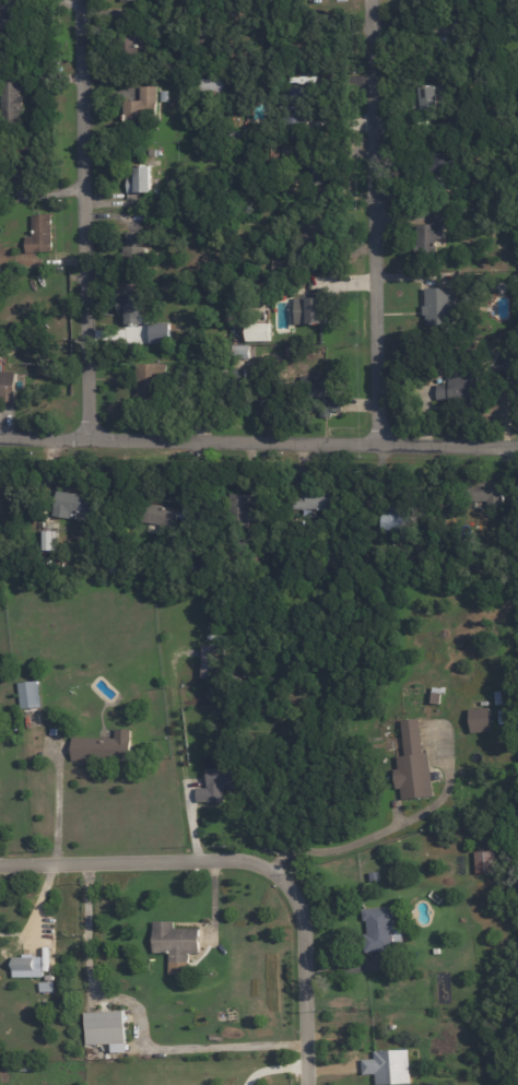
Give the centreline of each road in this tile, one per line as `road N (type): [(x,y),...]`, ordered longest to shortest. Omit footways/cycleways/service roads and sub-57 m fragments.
road 1 (residential): [(517,441),(0,433)]
road 2 (residential): [(378,440),(371,0)]
road 3 (residential): [(87,435),(79,0)]
road 4 (residential): [(0,863),(252,860),(282,873)]
road 5 (residential): [(306,1084),(302,917),(282,873)]

